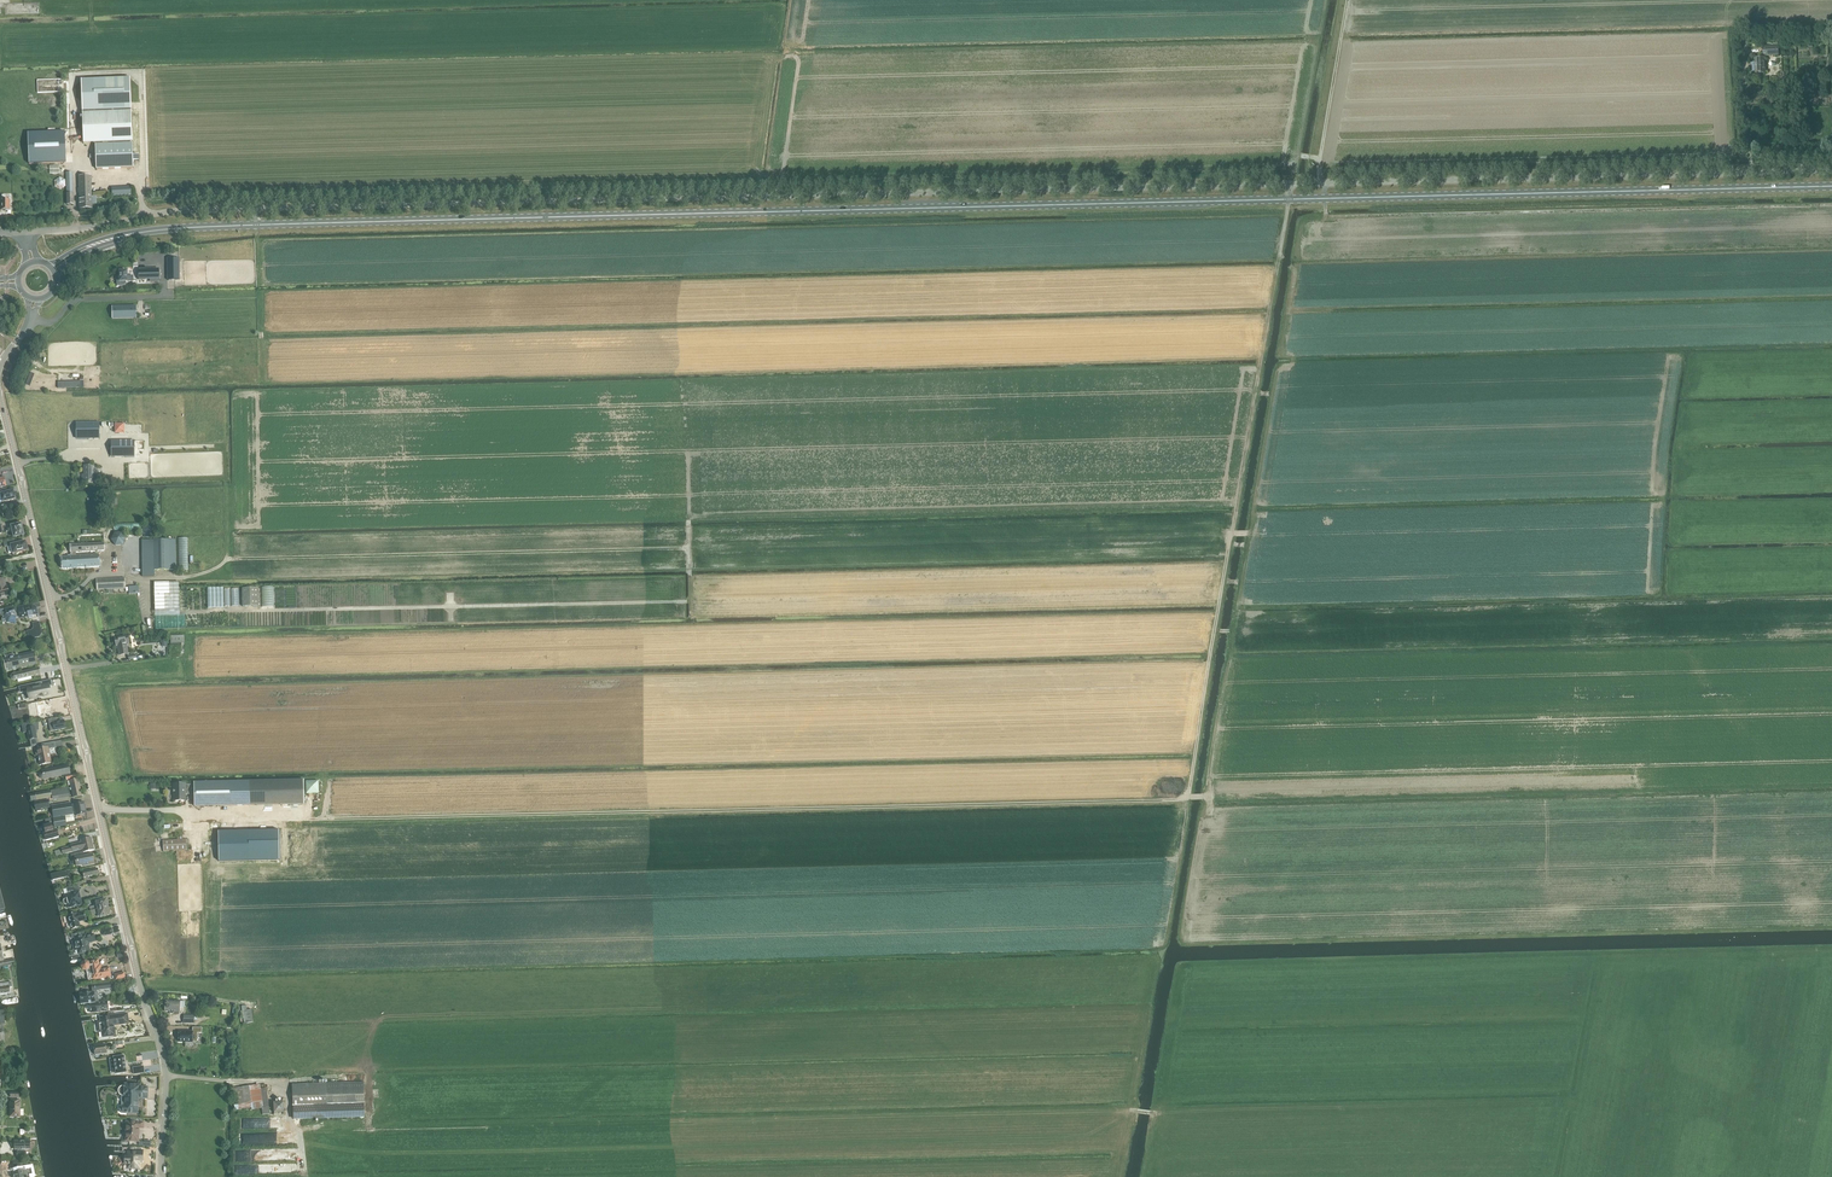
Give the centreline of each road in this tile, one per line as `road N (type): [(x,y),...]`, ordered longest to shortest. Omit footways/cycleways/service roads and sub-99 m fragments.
road 1 (unclassified): [(25,233),(213,209),(1831,171)]
road 2 (secondary): [(1831,186),(151,230)]
road 3 (unclassified): [(162,1176),(166,1068),(0,394)]
road 4 (track): [(180,579),(229,559),(682,549)]
road 5 (track): [(1301,155),(1320,160),(1347,0)]

